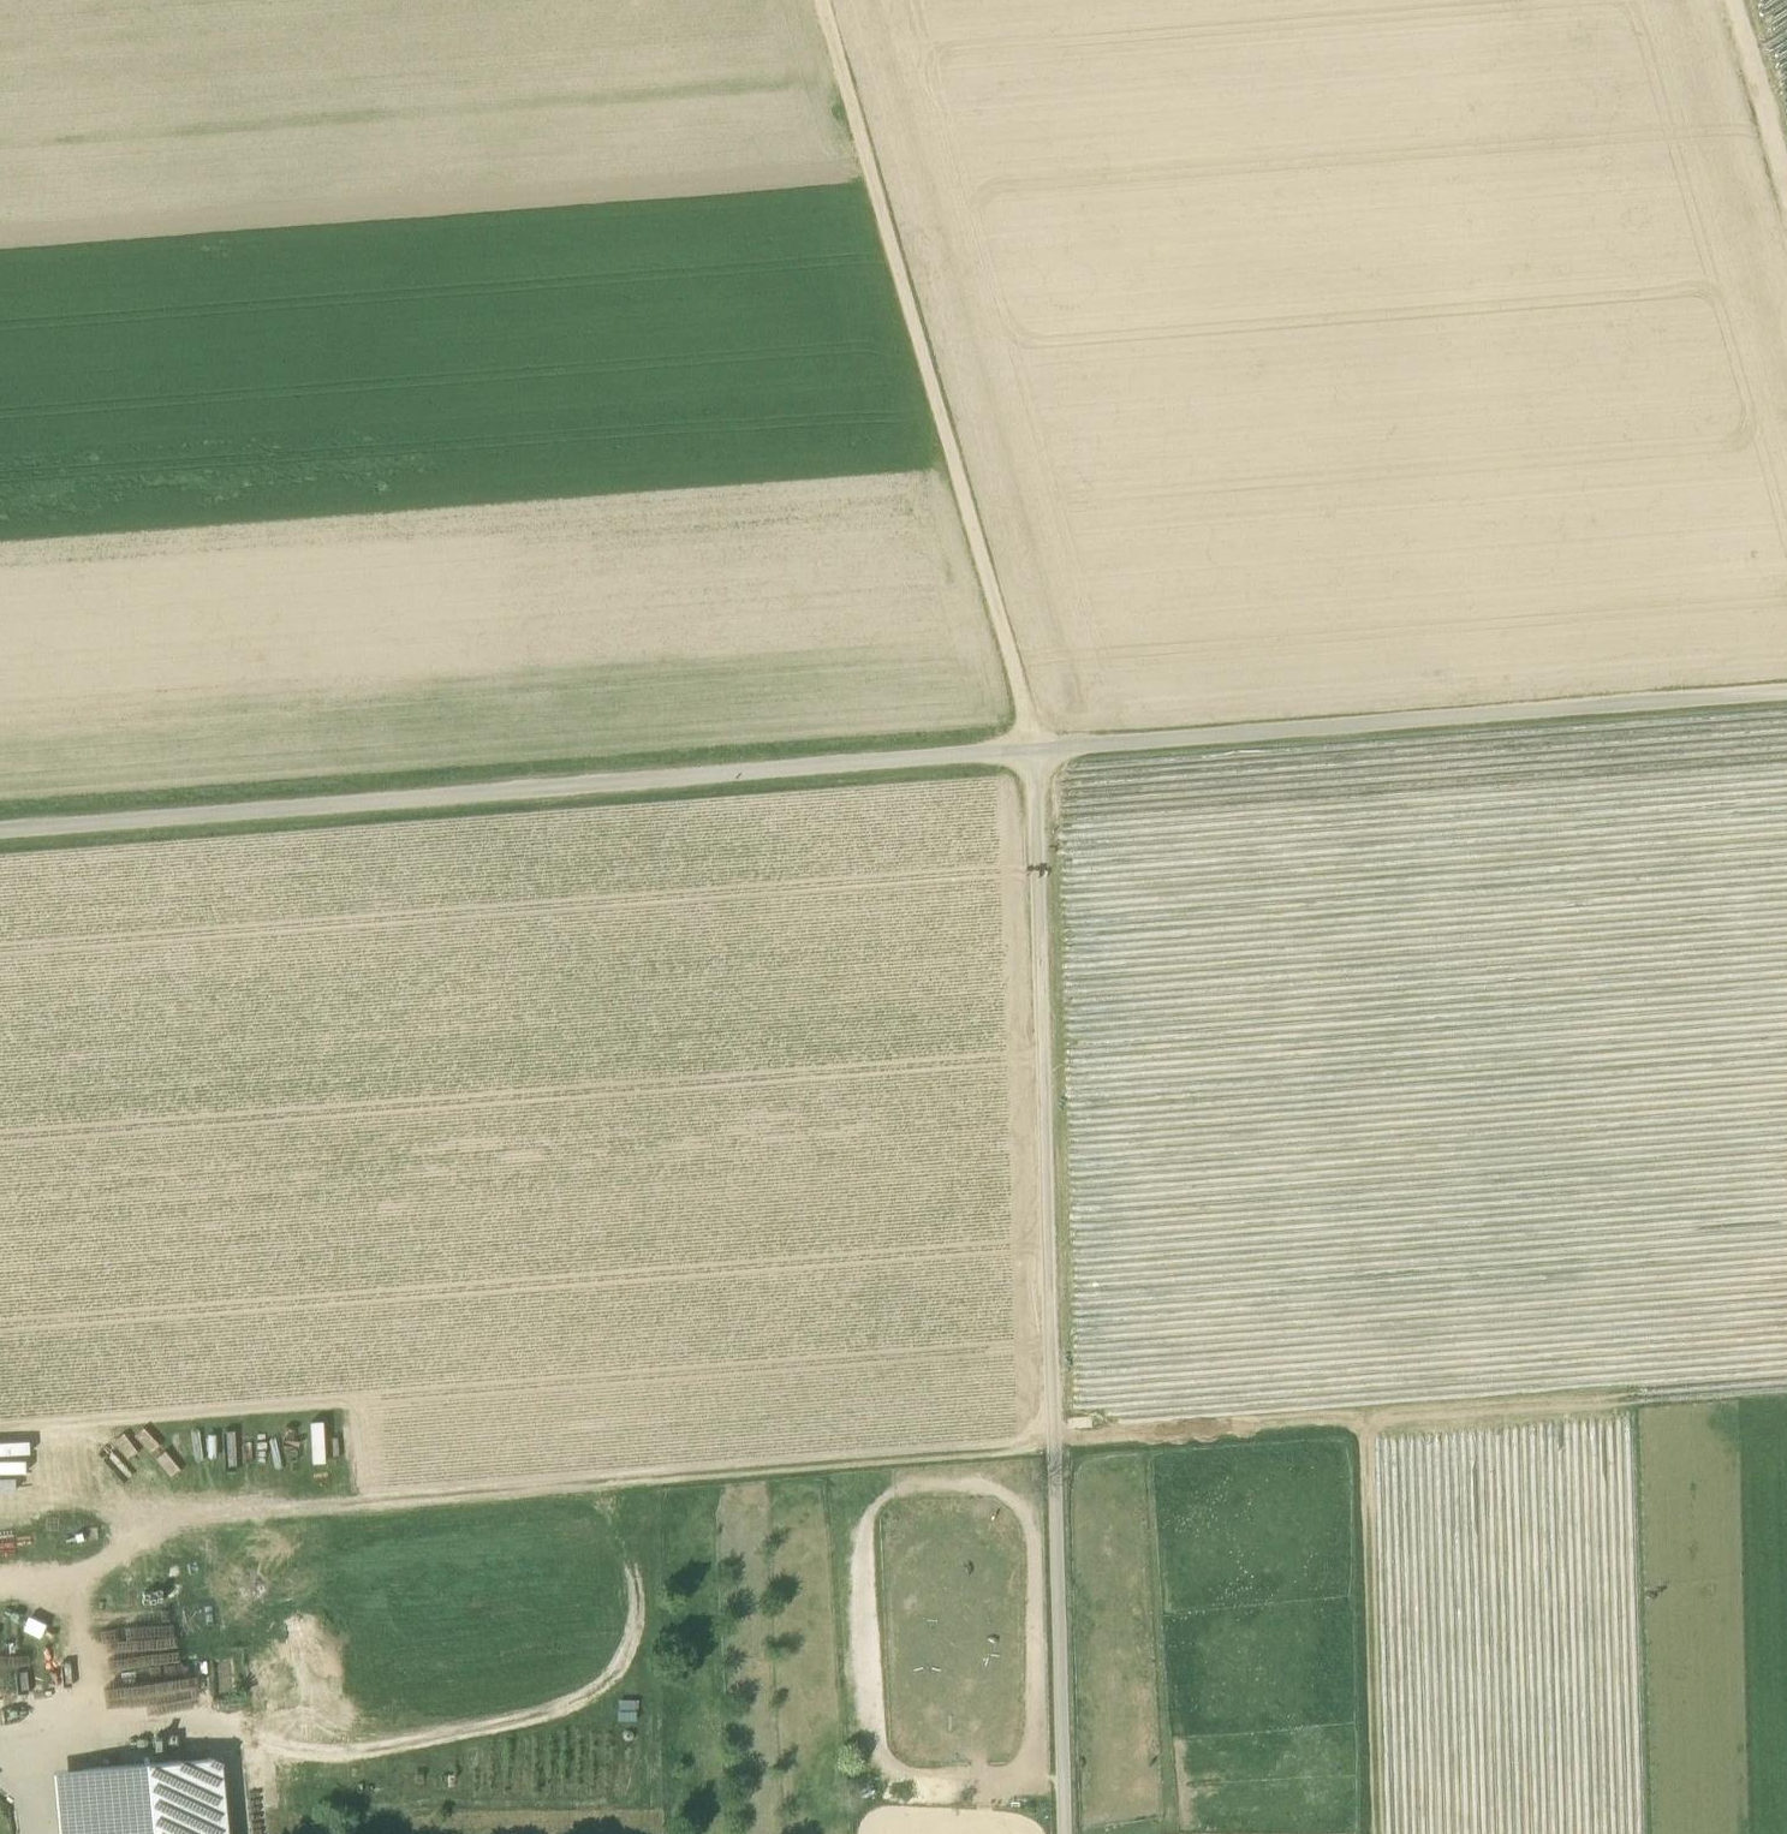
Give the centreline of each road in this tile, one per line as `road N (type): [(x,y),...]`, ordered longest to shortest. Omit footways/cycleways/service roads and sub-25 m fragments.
road 1 (track): [(1060,1833),(1033,749),(820,0)]
road 2 (track): [(1786,689),(0,828)]
road 3 (track): [(1726,0),(1786,214)]

